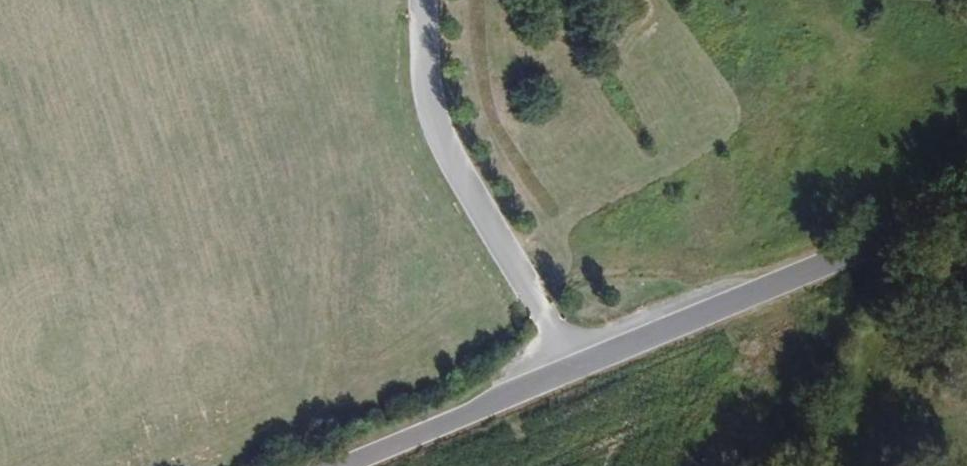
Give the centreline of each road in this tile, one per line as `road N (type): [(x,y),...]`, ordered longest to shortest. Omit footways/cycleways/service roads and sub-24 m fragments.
road 1 (unclassified): [(566,373),(966,205)]
road 2 (unclassified): [(425,0),(428,95),(566,373)]
road 3 (unclassified): [(344,465),(566,373)]

